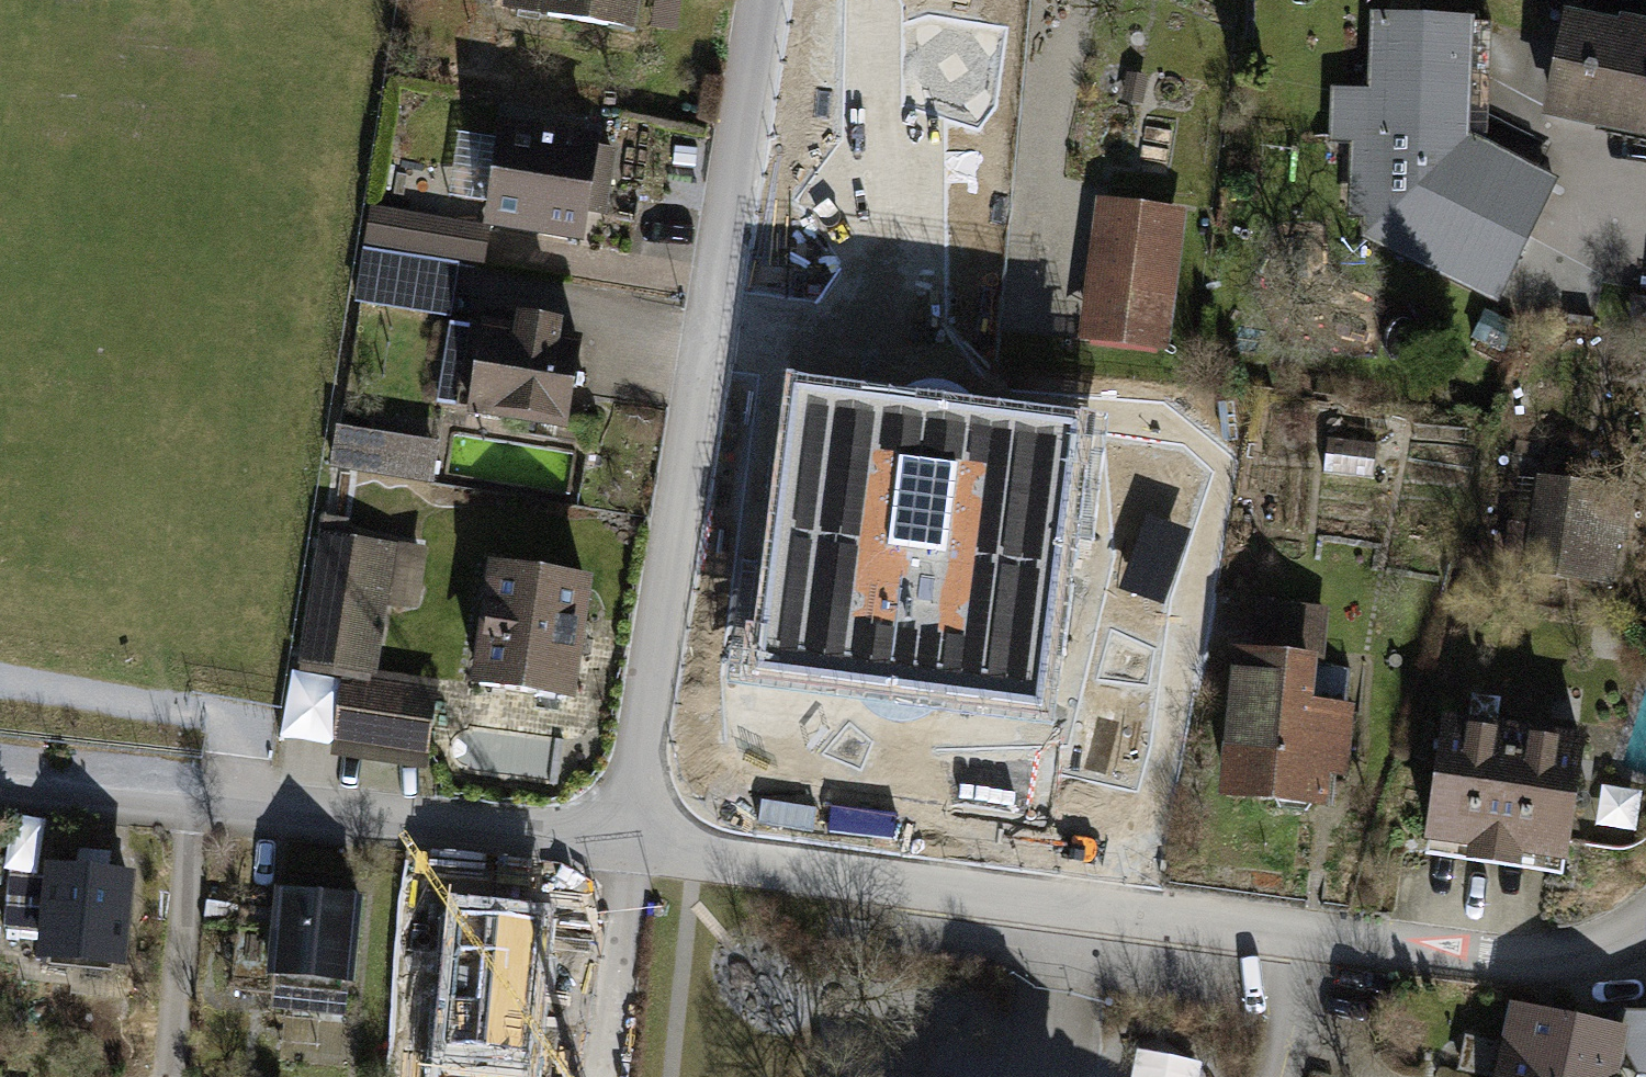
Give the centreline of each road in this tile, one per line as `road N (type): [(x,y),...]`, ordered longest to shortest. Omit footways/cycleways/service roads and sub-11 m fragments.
road 1 (residential): [(1645,922),(1590,952),(1506,961),(1262,938),(626,846)]
road 2 (residential): [(769,0),(626,846)]
road 3 (residential): [(626,846),(0,779)]

